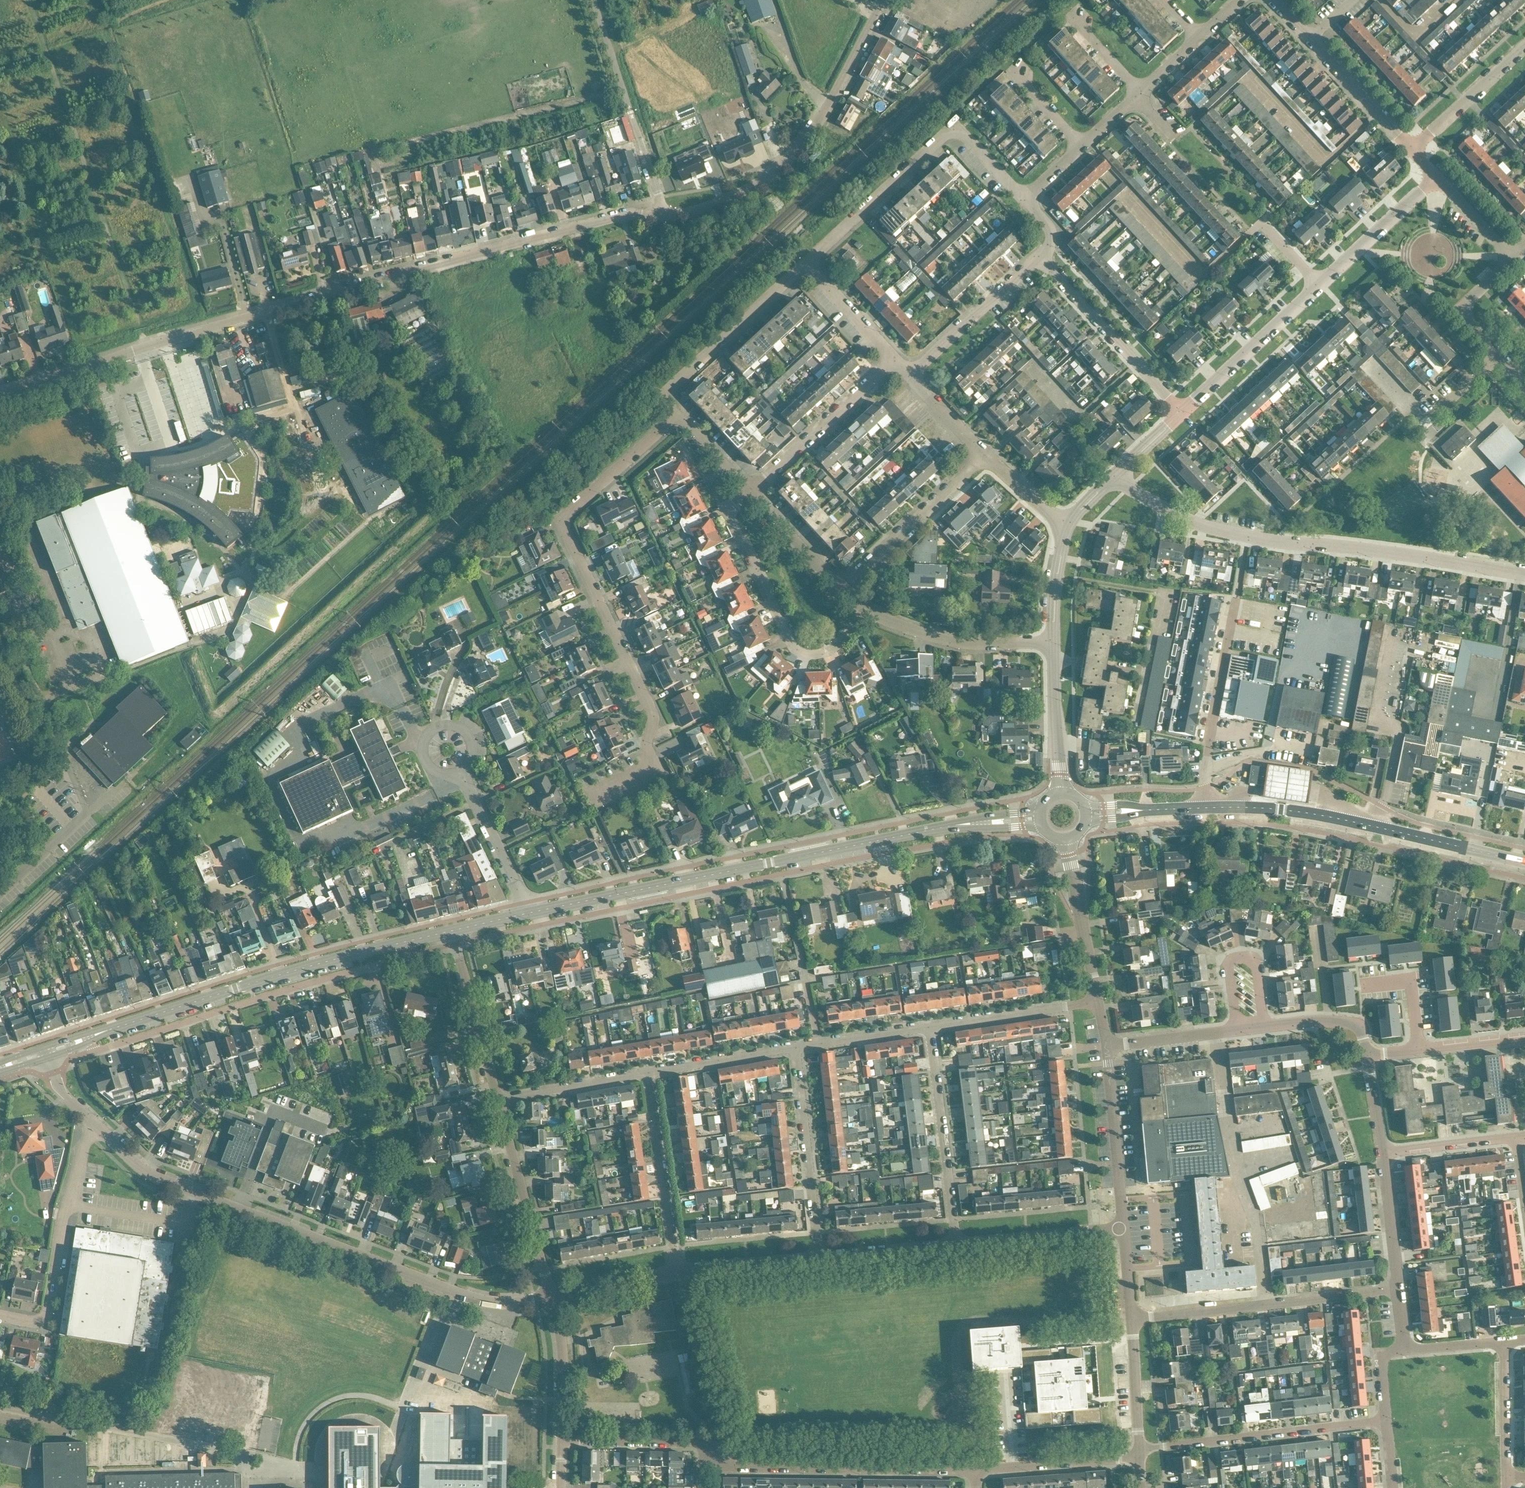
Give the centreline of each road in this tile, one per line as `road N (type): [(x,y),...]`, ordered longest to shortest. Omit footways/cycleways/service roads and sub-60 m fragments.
road 1 (unclassified): [(0,395),(405,272),(623,215),(661,217)]
road 2 (tertiary): [(531,912),(1039,816)]
road 3 (residential): [(592,805),(661,772),(647,742),(654,715),(563,523),(668,423),(671,406)]
road 4 (unclassified): [(552,1299),(485,1302),(144,1171),(97,1129)]
road 5 (residential): [(1524,573),(1248,537),(1187,518),(1113,478)]
road 6 (residential): [(80,1041),(97,1050),(405,957),(415,939)]
road 7 (tertiary): [(80,1041),(415,939)]
road 8 (unclassified): [(661,217),(733,201),(784,166),(819,122),(884,0)]
road 9 (tertiary): [(1524,863),(1321,815),(1206,808)]
road 10 (residential): [(807,267),(955,127),(1026,200)]
road 11 (residential): [(975,1470),(725,1466),(704,1448)]
road 12 (residential): [(1268,1303),(1256,1218),(1228,1128),(1218,1033)]
road 13 (residential): [(0,894),(80,814),(41,699),(55,693)]
road 14 (residential): [(1140,1450),(1386,1422)]
road 15 (residential): [(0,1315),(34,1322),(47,1315),(63,1218),(83,1145),(97,1129)]
road 16 (residential): [(866,608),(832,651),(797,651),(730,513)]
road 17 (unclassified): [(661,217),(594,0)]
road 18 (residential): [(956,1245),(931,1027)]
road 19 (residential): [(796,1048),(819,1258)]
road 20 (residential): [(1206,808),(1207,752),(1235,600)]
road 21 (residential): [(1182,411),(1042,258)]
road 22 (unclassified): [(552,1299),(497,1100)]
road 23 (residential): [(842,590),(986,449)]
road 24 (residential): [(677,1271),(648,1074)]
road 25 (residential): [(671,406),(674,386),(807,267)]
road 26 (residential): [(753,492),(899,360)]
road 27 (residential): [(1053,642),(944,639),(866,608)]
road 28 (residential): [(1182,411),(1319,283)]
road 29 (residential): [(1123,1229),(1107,1047)]
road 30 (unclassified): [(497,1100),(453,930)]
road 31 (residential): [(910,372),(1042,258)]
road 32 (residential): [(1098,1002),(931,1027)]
road 33 (unclassified): [(1123,1229),(956,1245)]
road 34 (residential): [(1319,283),(1435,177)]
road 35 (residential): [(1410,150),(1524,47)]
road 36 (residential): [(531,912),(462,775)]
road 37 (residential): [(648,1074),(497,1100)]
road 38 (residential): [(462,775),(471,743),(459,730),(433,731),(422,744),(424,767),(456,778)]
road 39 (residential): [(796,1048),(648,1074)]
road 40 (residential): [(1410,150),(1308,42)]
road 41 (residential): [(1263,1027),(1257,970),(1247,961),(1233,974),(1238,1030)]
road 42 (unclassified): [(819,1258),(677,1271)]
road 43 (unclassified): [(563,1440),(563,1356),(552,1299)]
road 44 (residential): [(704,1448),(563,1440)]
road 45 (residential): [(1268,1303),(1131,1323)]
road 46 (unclassified): [(956,1245),(819,1258)]
road 47 (residential): [(931,1027),(796,1048)]
road 48 (residential): [(1398,1288),(1384,1154)]
road 49 (residential): [(1507,1476),(1505,1342)]
road 50 (residential): [(1516,1138),(1384,1154)]
road 51 (residential): [(842,590),(753,492)]
road 52 (residential): [(1398,1288),(1268,1303)]
road 53 (residential): [(899,360),(807,267)]
road 54 (unclassified): [(677,1271),(552,1299)]
road 55 (residential): [(1140,1450),(1131,1323)]
road 56 (residential): [(1494,356),(1462,313),(1512,260)]
road 57 (residential): [(1140,1459),(1016,1467)]

